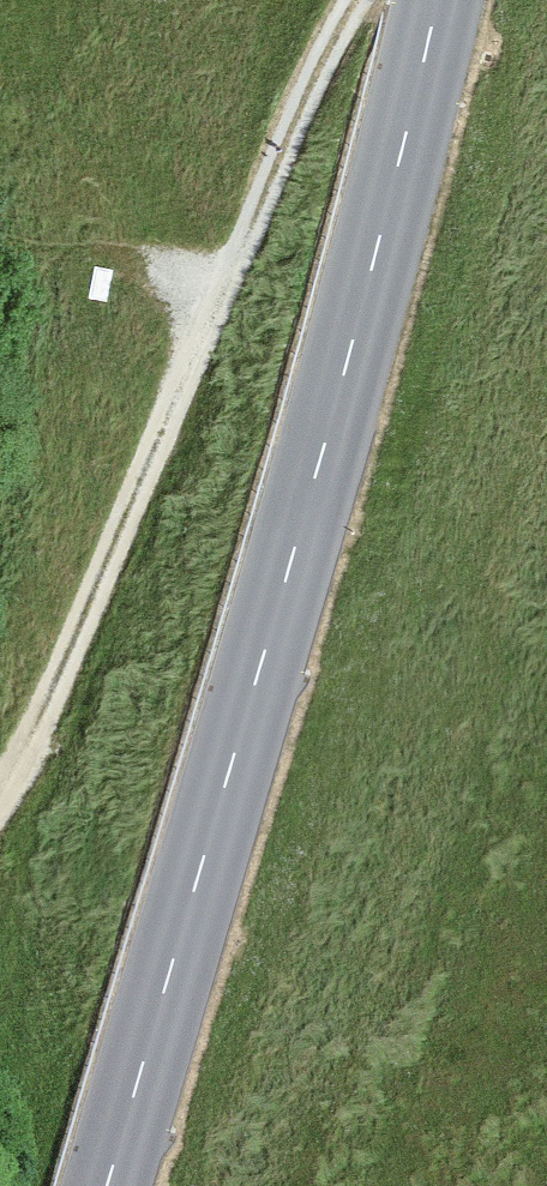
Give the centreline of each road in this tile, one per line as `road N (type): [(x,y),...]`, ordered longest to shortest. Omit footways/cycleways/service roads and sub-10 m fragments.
road 1 (secondary): [(109,1185),(295,558),(441,0)]
road 2 (track): [(0,799),(38,744),(316,74),(361,0)]

